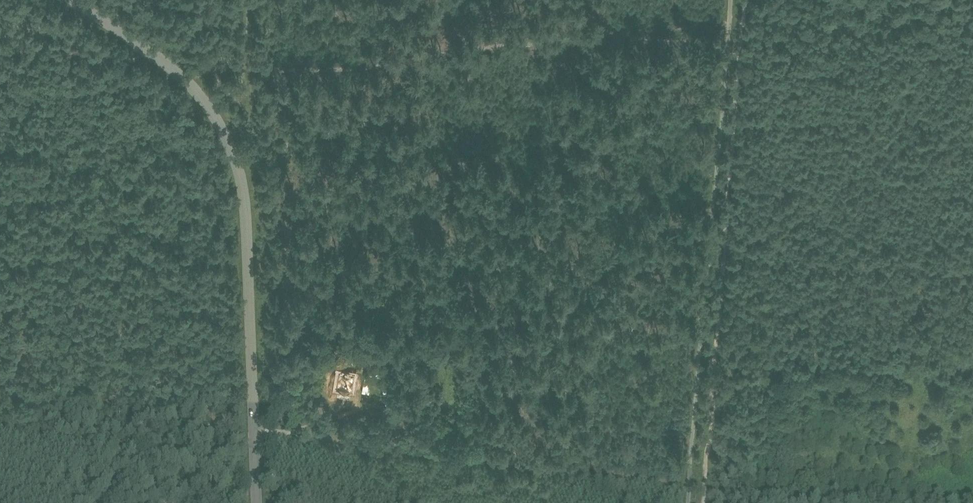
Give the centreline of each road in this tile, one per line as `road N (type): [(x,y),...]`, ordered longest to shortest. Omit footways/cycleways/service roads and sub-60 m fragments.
road 1 (unclassified): [(258,502),(251,222),(240,163),(189,79),(70,0)]
road 2 (track): [(740,24),(697,502)]

